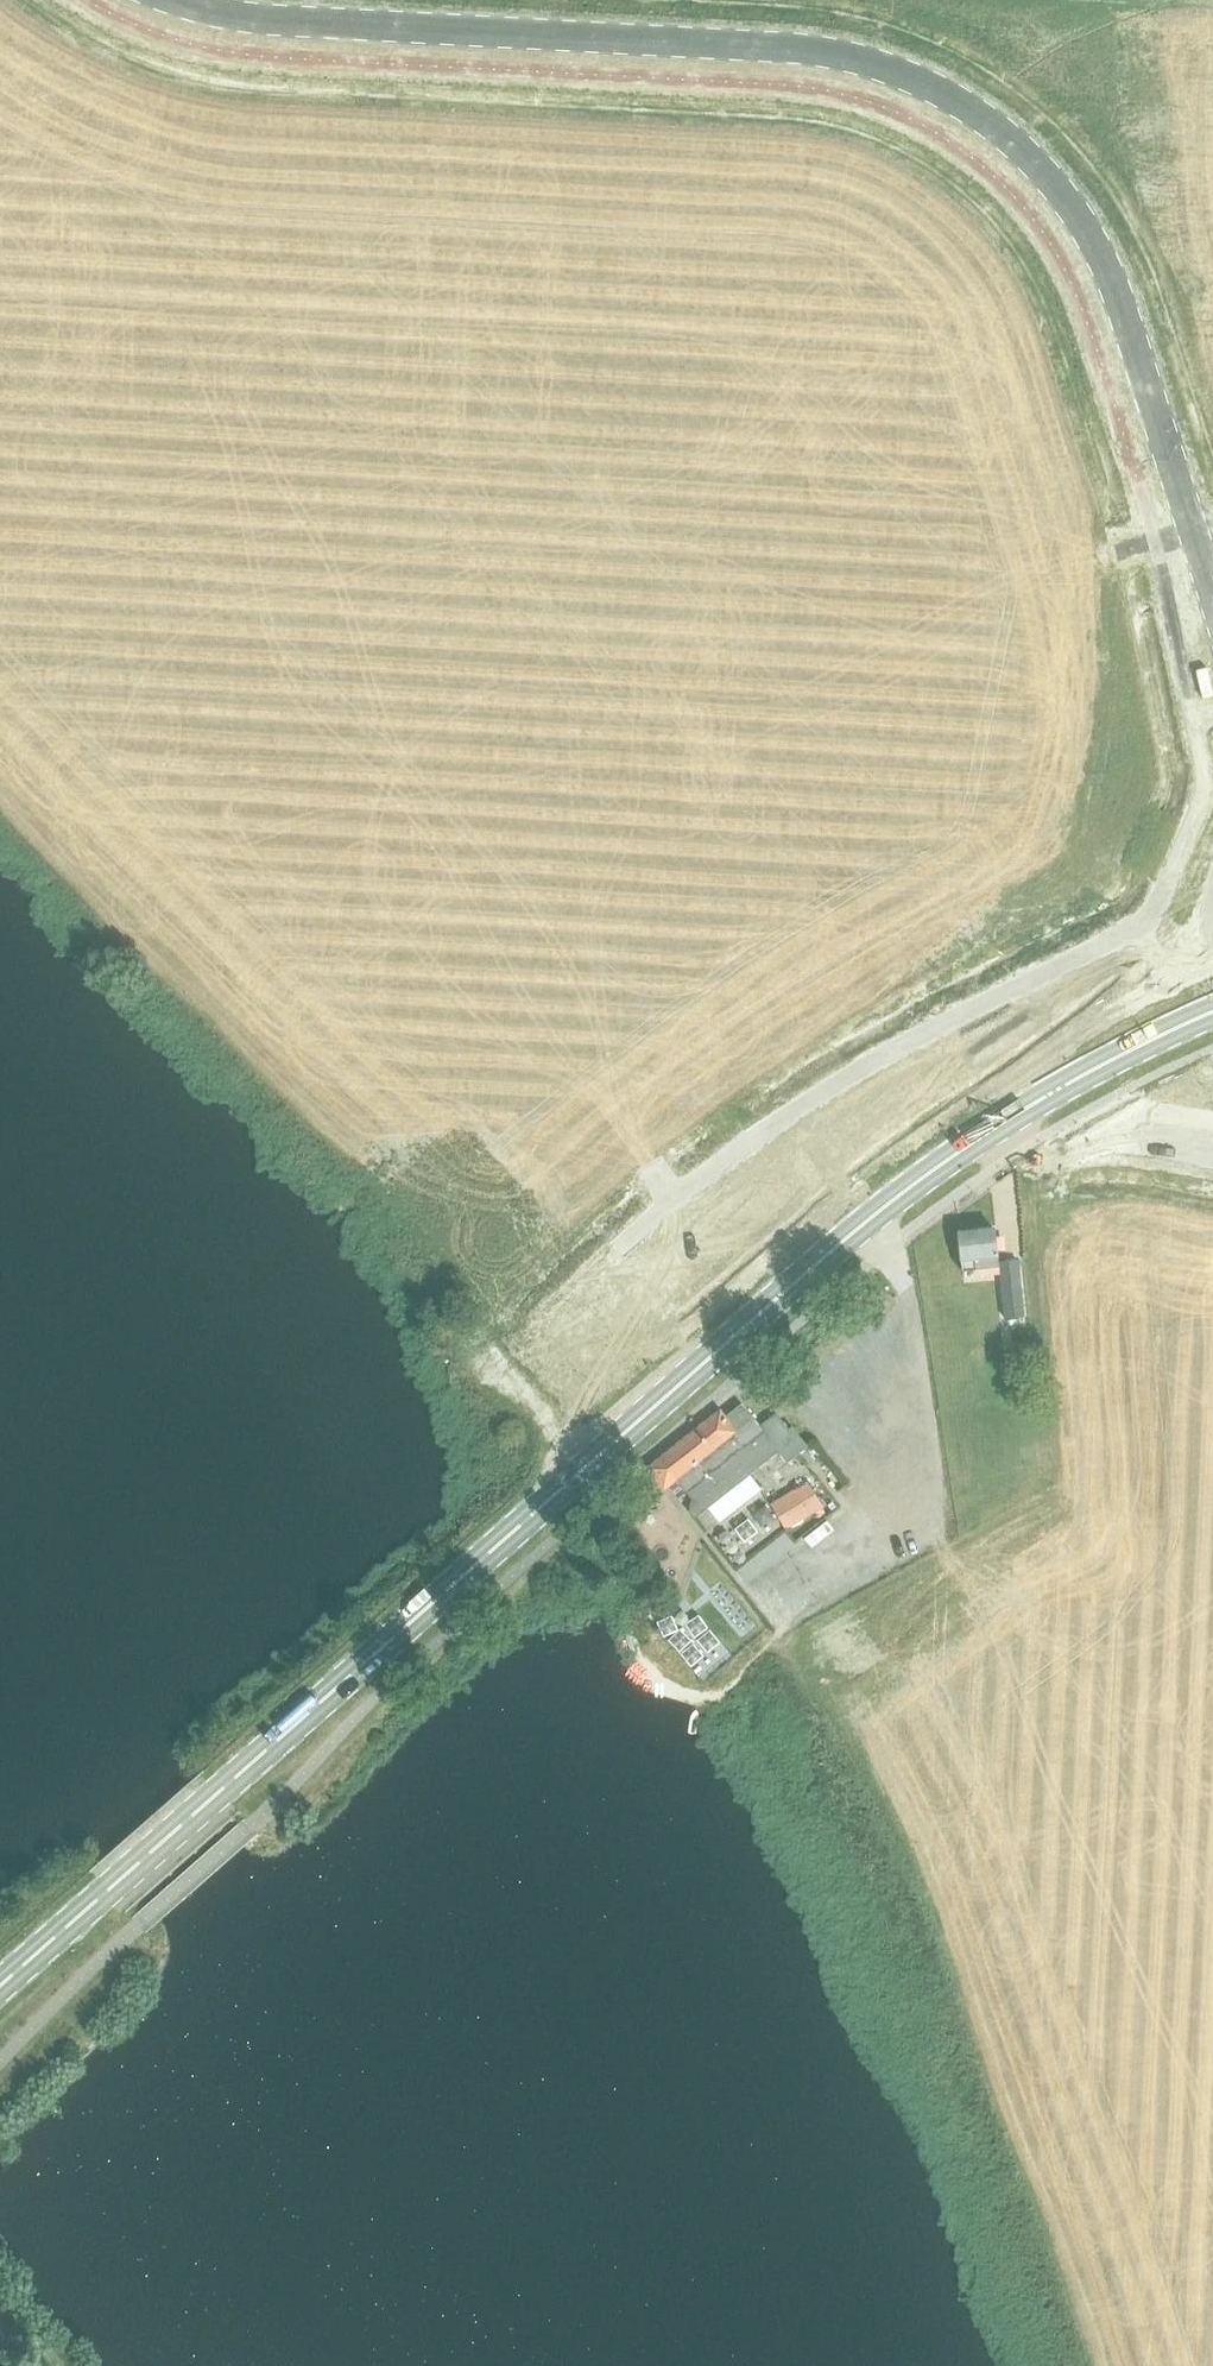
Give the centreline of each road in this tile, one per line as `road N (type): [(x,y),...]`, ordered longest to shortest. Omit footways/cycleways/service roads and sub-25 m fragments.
road 1 (tertiary): [(164,0),(314,24),(762,45),(874,65),(926,84),(979,114),(1042,168),(1084,225),(1117,293),(1212,593)]
road 2 (primary): [(1076,1074),(940,1165),(791,1284),(221,1791)]
road 3 (primary): [(0,1985),(221,1791)]
road 4 (unclassified): [(964,1189),(1035,1148),(1062,1141),(1154,1141),(1212,1153)]
road 5 (primary): [(1212,961),(1139,1013),(1076,1074)]
road 6 (primary): [(1076,1074),(1160,1041),(1212,1006)]

